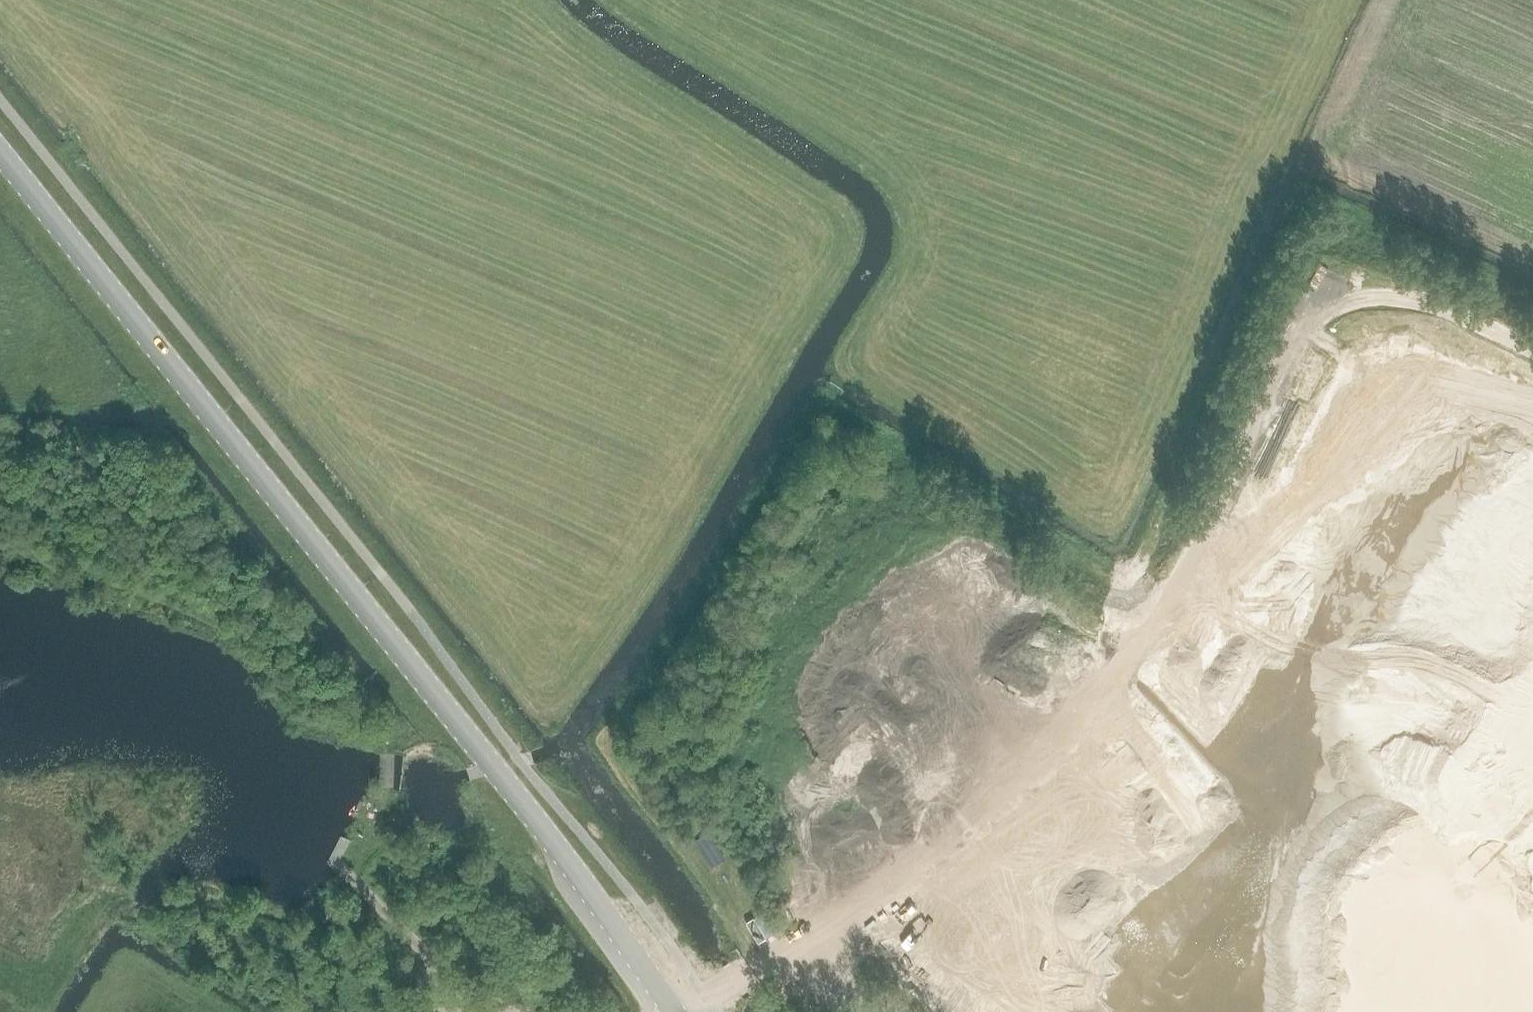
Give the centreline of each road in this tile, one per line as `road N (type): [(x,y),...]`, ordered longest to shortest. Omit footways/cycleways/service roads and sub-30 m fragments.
road 1 (tertiary): [(675,1011),(567,859),(0,154)]

